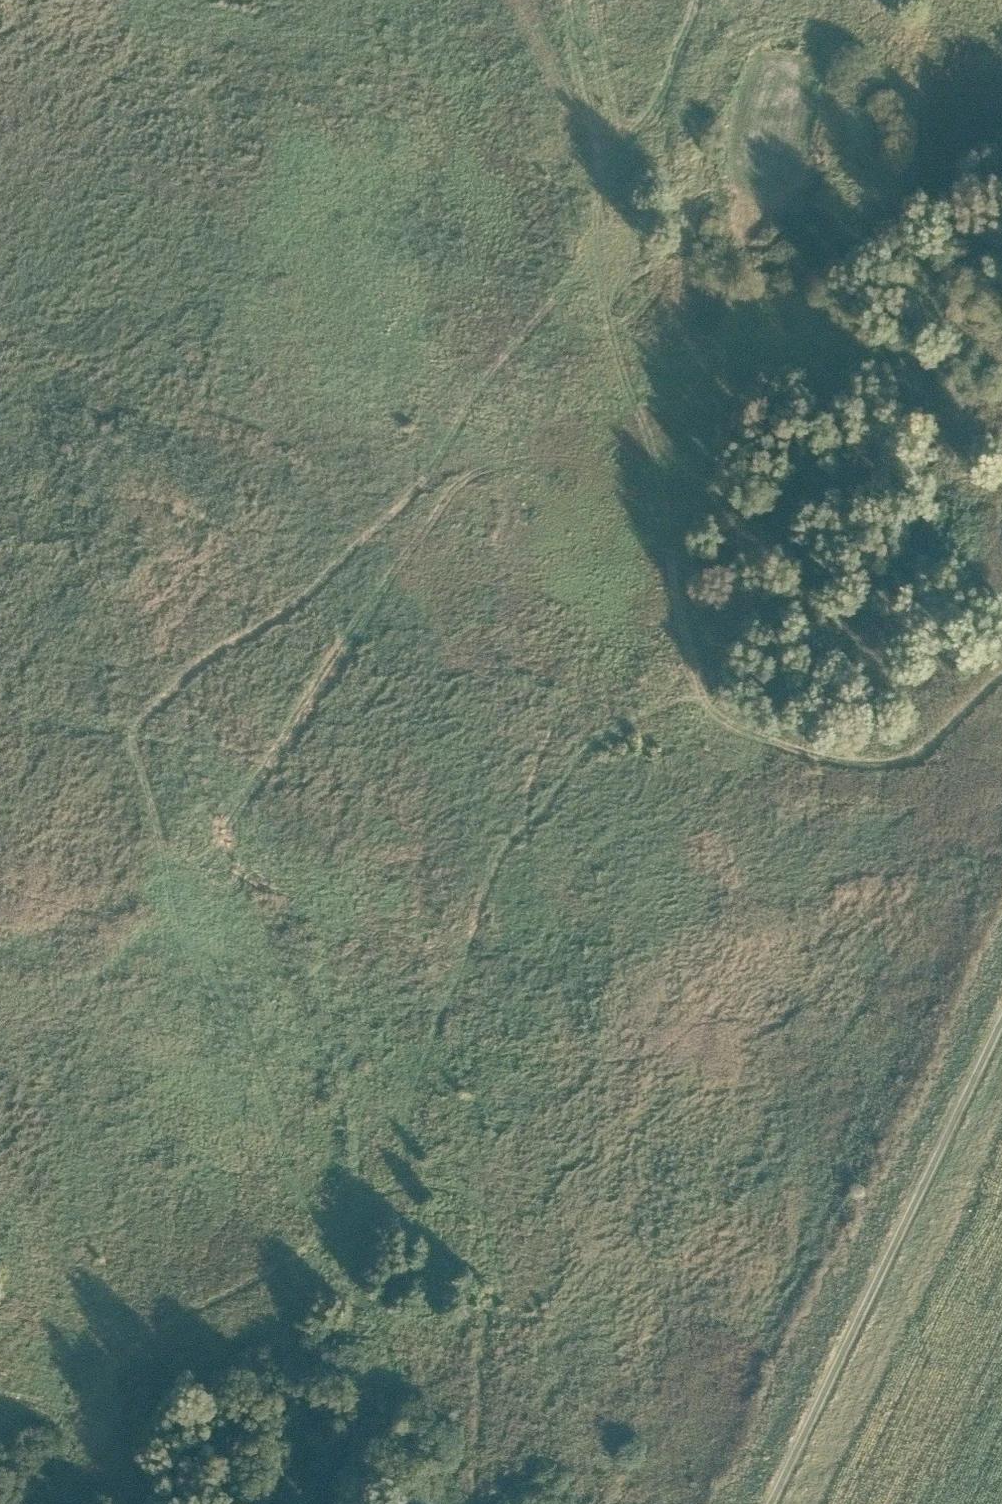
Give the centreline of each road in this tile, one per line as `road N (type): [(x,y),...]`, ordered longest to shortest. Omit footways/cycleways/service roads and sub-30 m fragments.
road 1 (track): [(782,1503),(1001,1042)]

